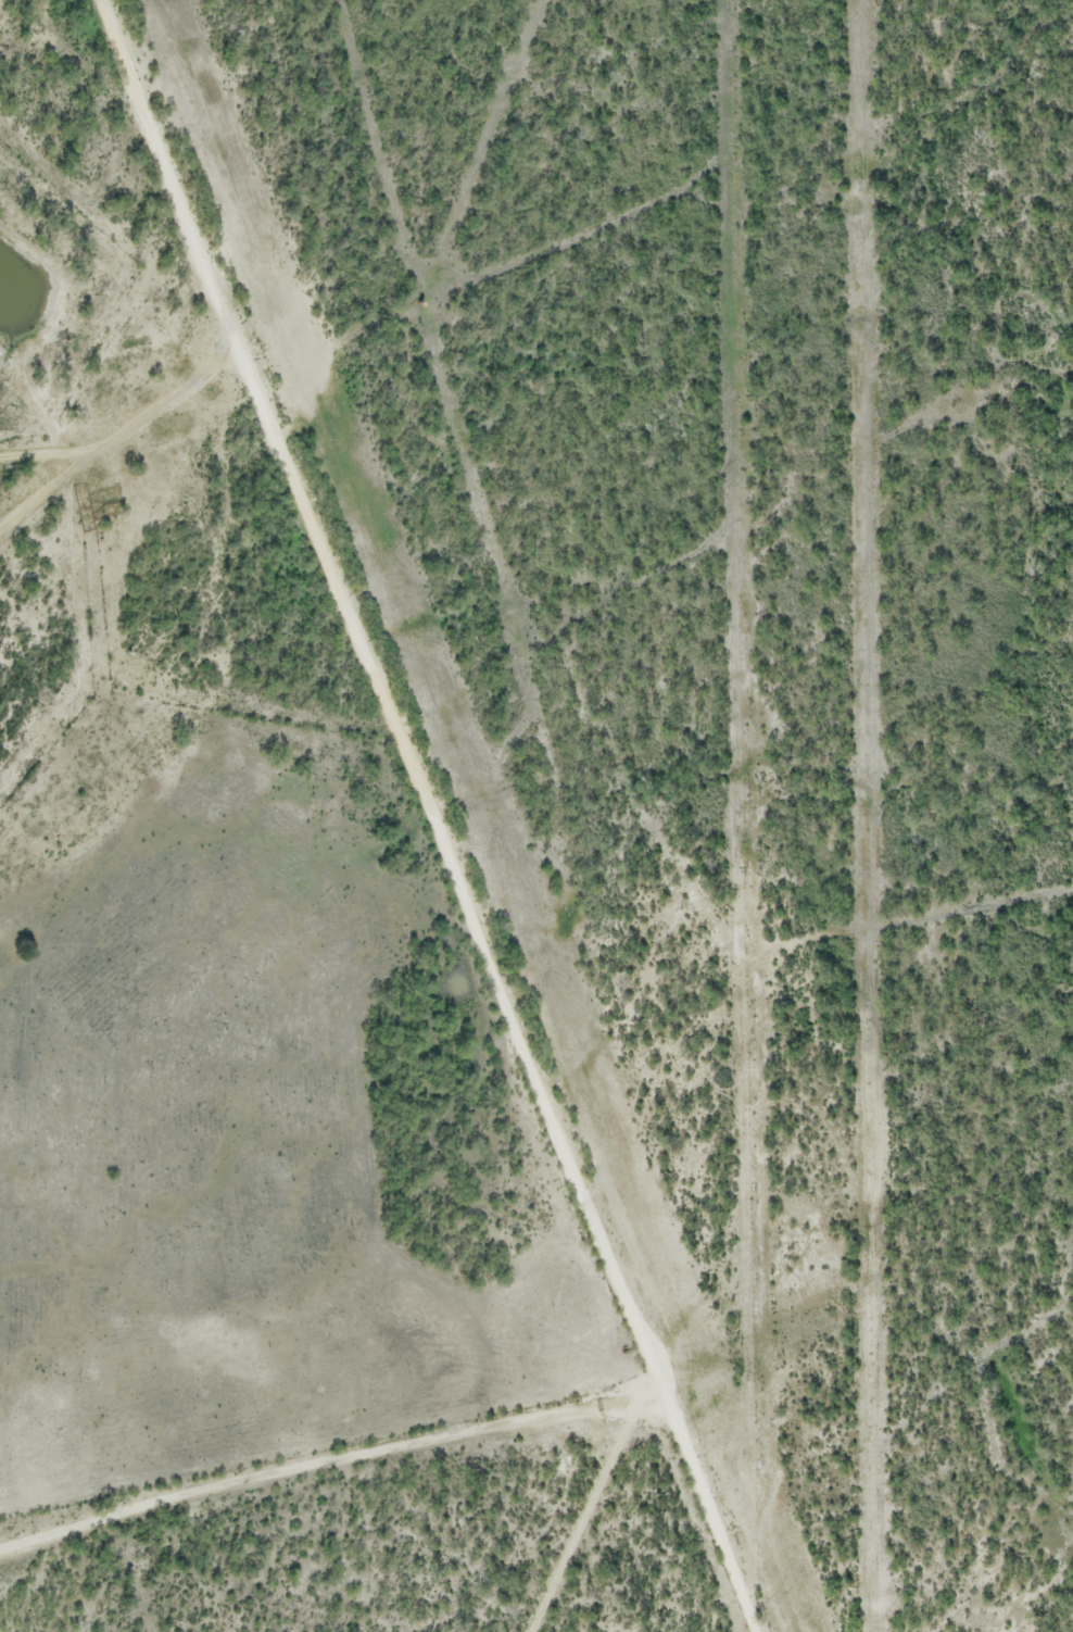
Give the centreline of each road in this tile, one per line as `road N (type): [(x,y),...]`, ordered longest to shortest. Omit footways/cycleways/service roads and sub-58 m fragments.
road 1 (residential): [(757,1631),(101,0)]

